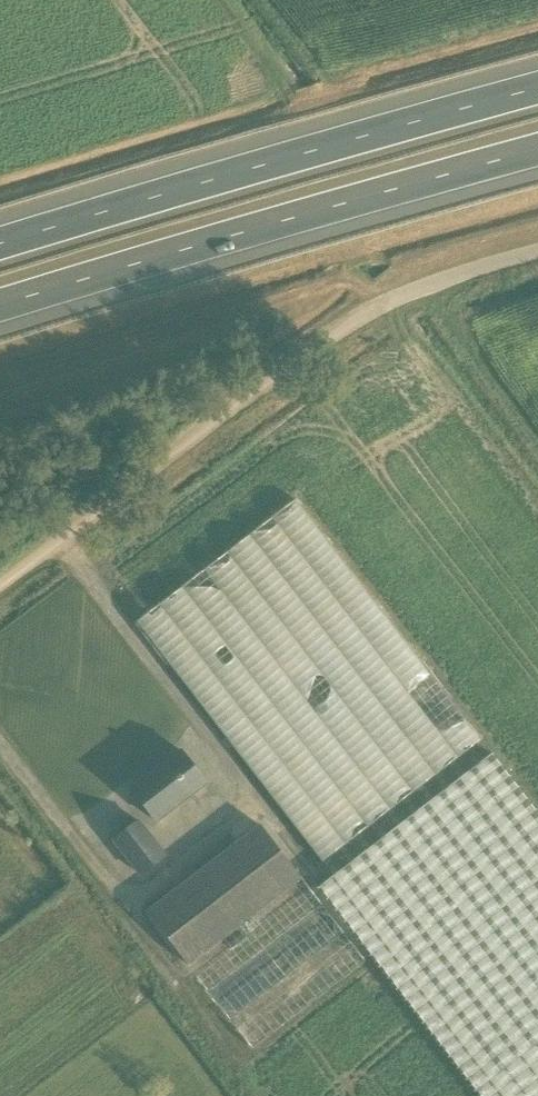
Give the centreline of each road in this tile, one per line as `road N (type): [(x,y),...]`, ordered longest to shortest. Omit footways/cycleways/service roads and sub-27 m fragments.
road 1 (motorway): [(537,90),(0,247)]
road 2 (motorway): [(0,309),(537,153)]
road 3 (track): [(381,307),(328,336),(0,584)]
road 4 (track): [(433,286),(440,317),(537,453)]
road 5 (unclassified): [(537,260),(381,307)]

